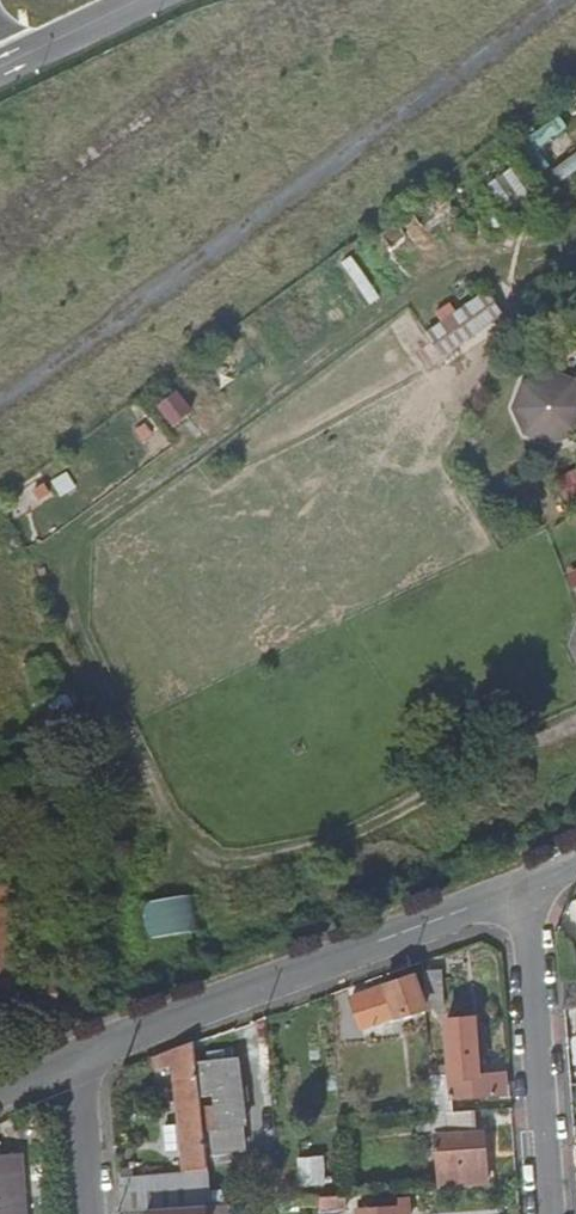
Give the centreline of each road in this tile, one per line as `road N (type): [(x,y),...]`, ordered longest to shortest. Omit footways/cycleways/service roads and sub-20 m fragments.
road 1 (residential): [(517,882),(72,1044)]
road 2 (residential): [(541,1213),(517,882)]
road 3 (residential): [(84,1213),(72,1044)]

